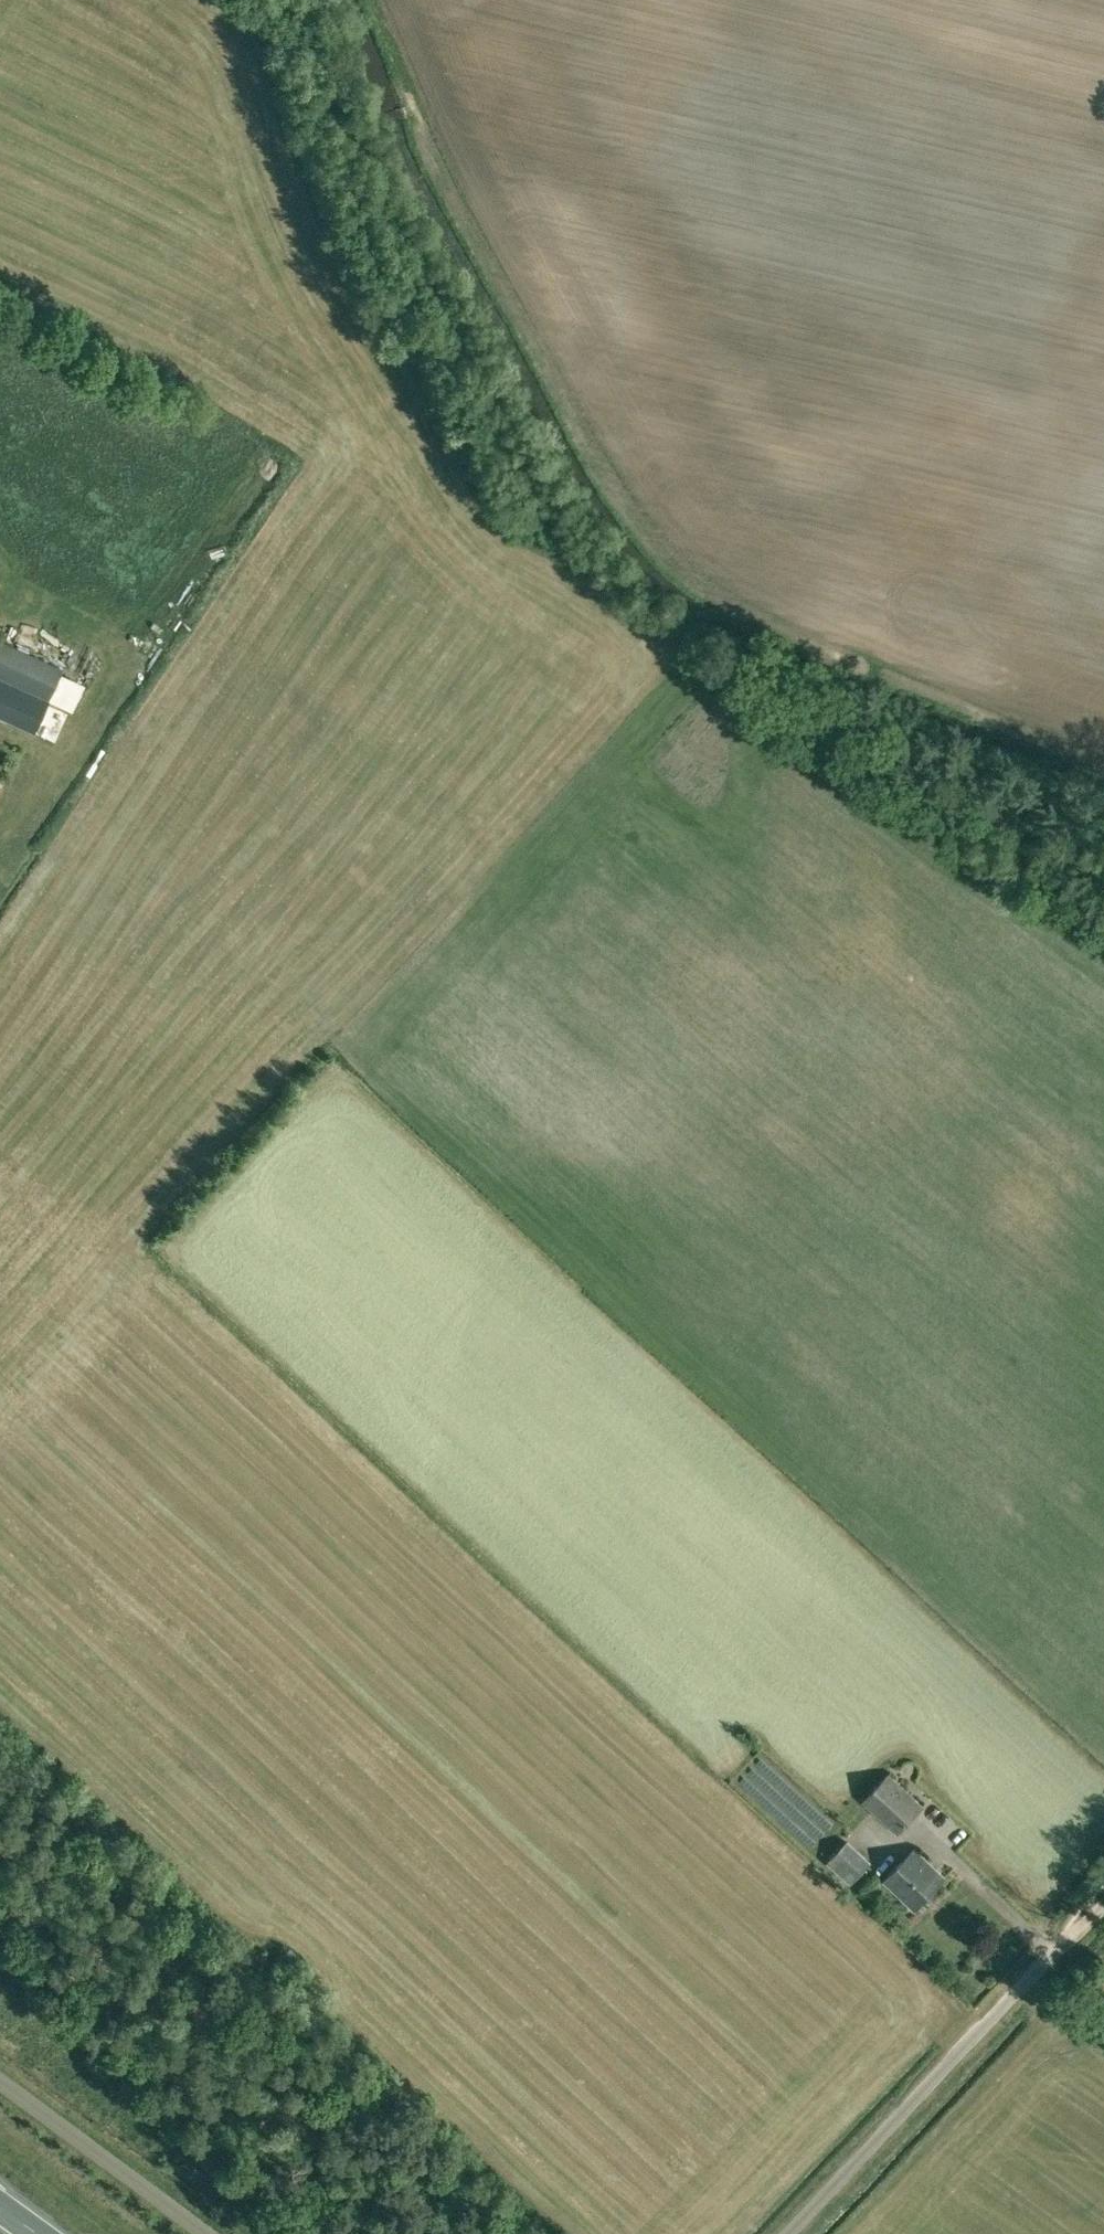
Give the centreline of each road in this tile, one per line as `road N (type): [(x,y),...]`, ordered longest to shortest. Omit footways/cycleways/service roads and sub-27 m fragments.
road 1 (unclassified): [(786,2233),(1063,1947)]
road 2 (unclassified): [(0,2082),(204,2233)]

